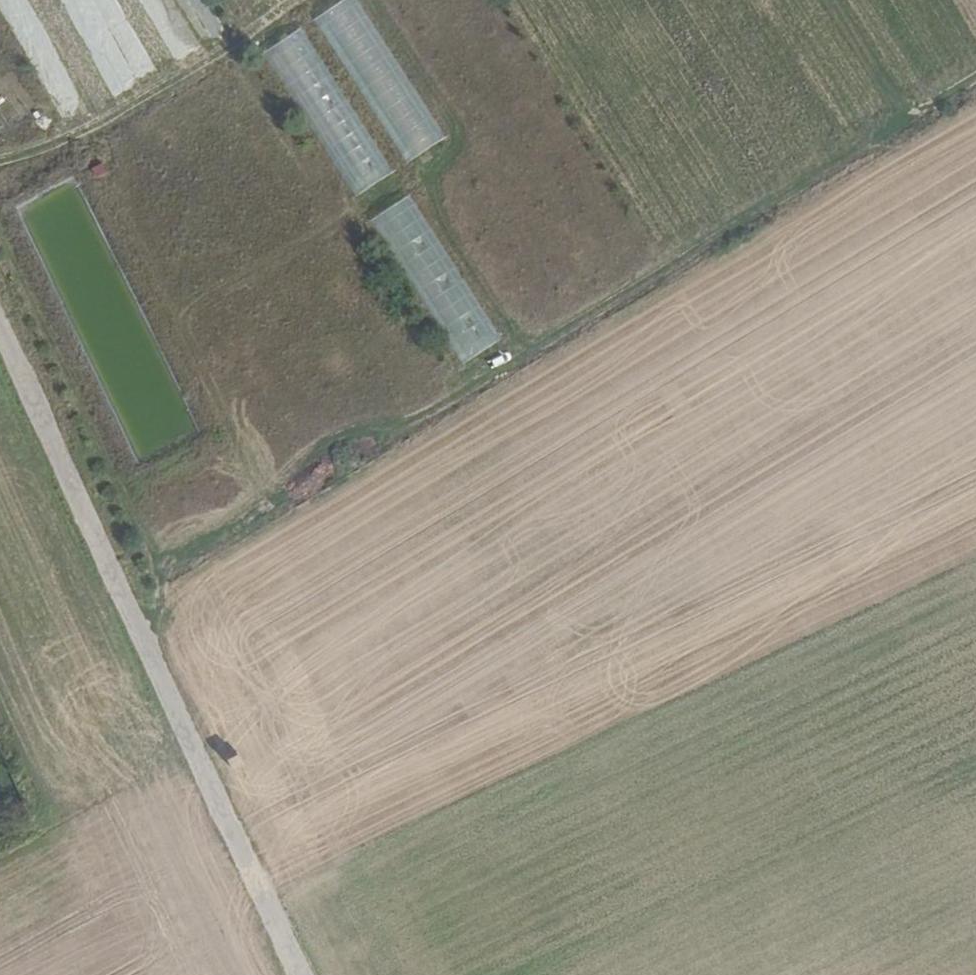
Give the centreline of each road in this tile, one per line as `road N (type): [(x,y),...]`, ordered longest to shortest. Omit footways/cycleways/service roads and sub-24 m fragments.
road 1 (track): [(302,974),(0,324)]

